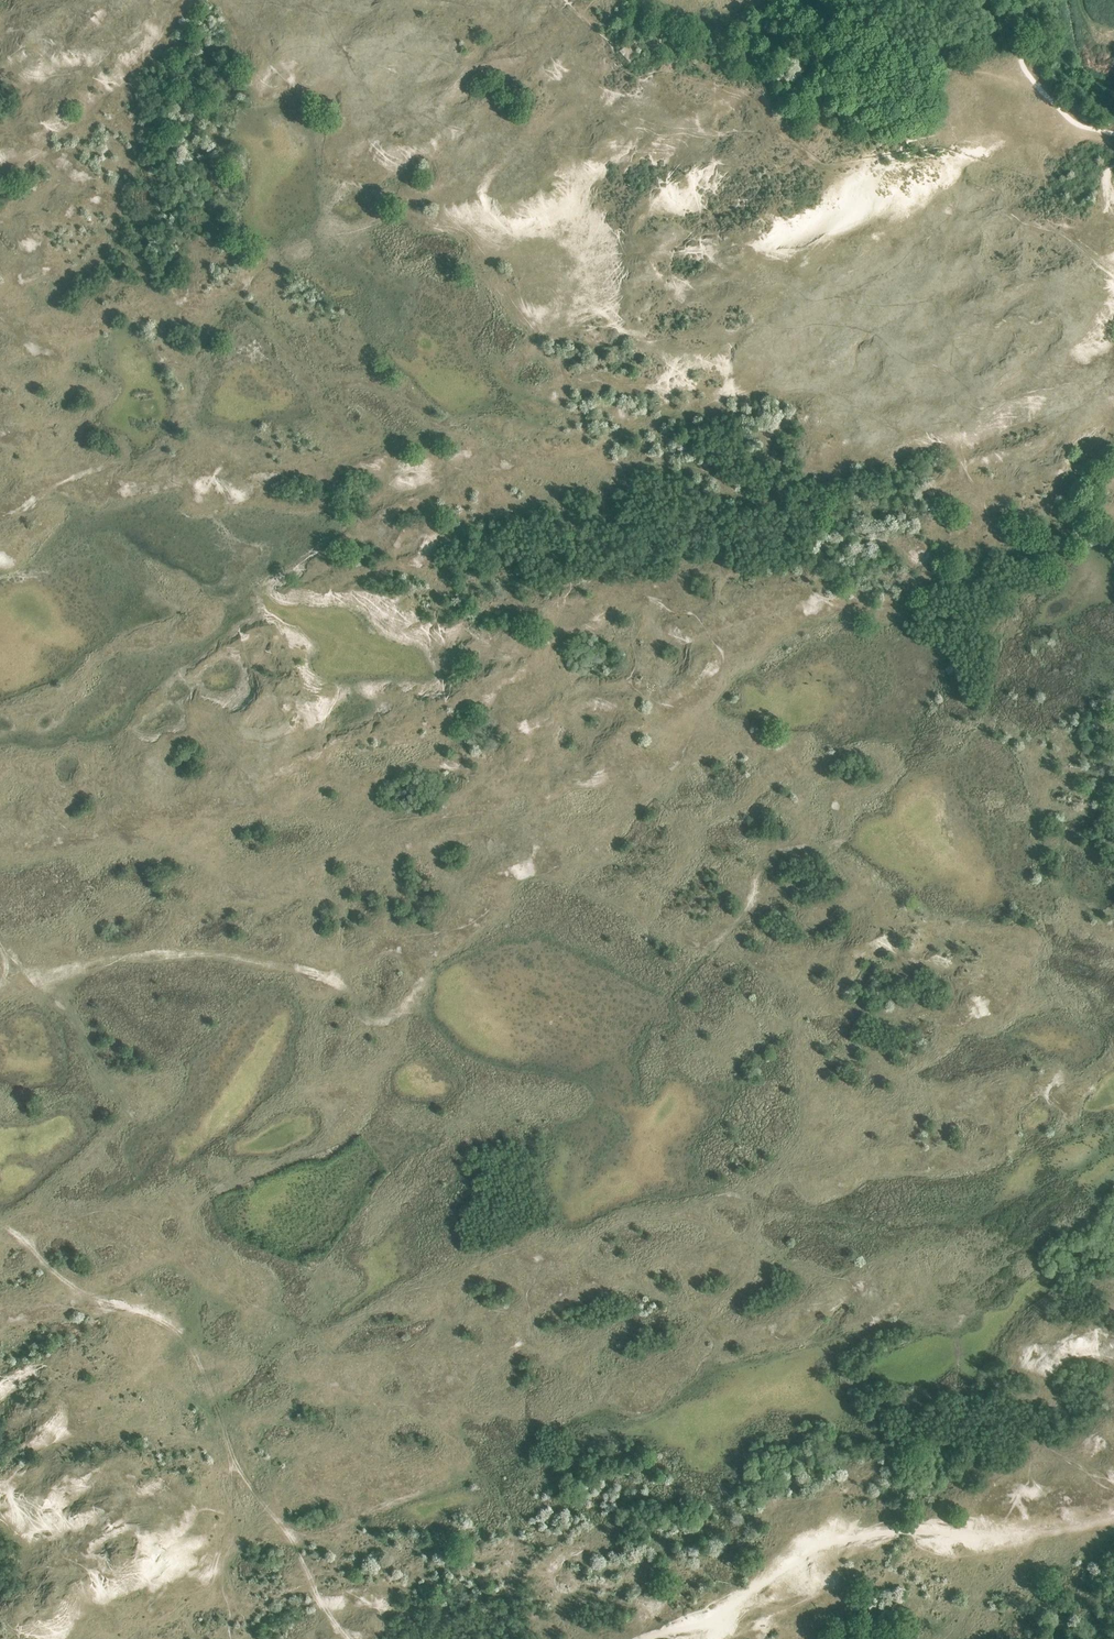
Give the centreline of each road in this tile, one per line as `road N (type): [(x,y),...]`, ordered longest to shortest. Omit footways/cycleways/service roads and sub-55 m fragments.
road 1 (track): [(0,1225),(112,1306),(169,1322),(203,1367),(240,1480),(301,1548),(347,1638)]
road 2 (track): [(1113,1501),(1061,1517),(1033,1514),(894,1541),(829,1566),(702,1638)]

